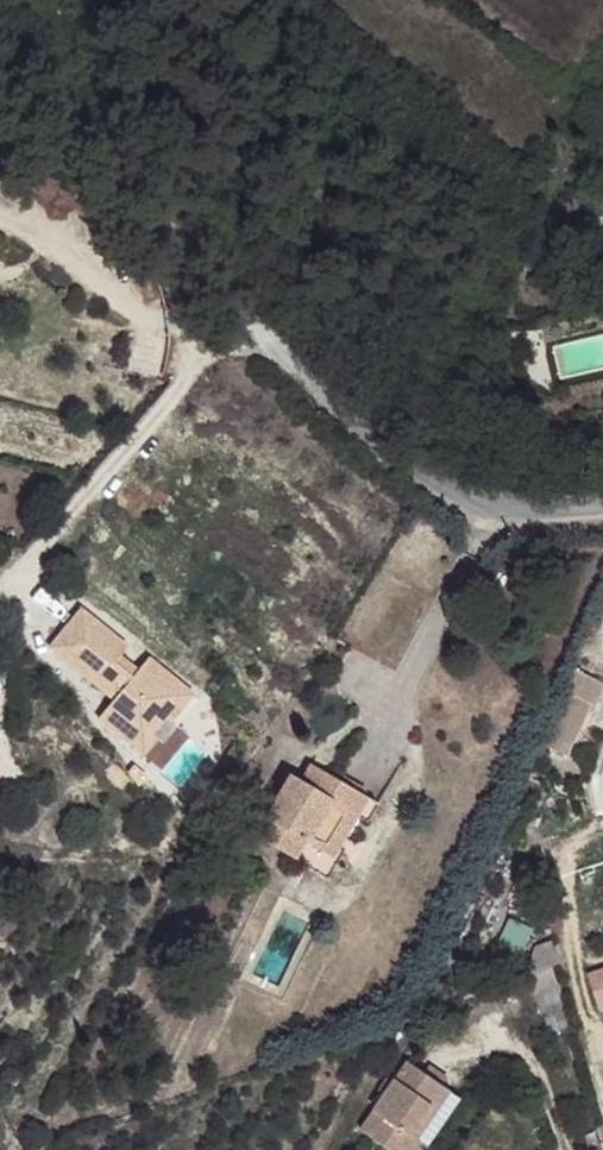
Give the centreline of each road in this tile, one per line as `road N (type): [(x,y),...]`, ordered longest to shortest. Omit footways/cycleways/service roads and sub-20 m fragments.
road 1 (unclassified): [(0,72),(89,103),(315,366),(469,485),(581,516),(602,514)]

